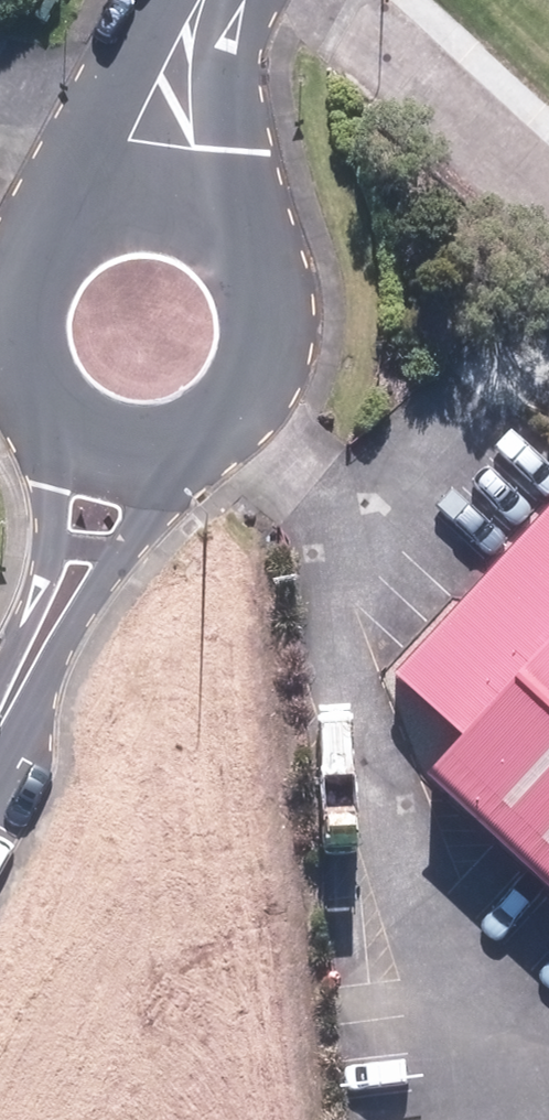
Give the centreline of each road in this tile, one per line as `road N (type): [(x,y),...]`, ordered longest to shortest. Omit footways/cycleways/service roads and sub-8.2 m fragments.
road 1 (residential): [(196,430),(0,747)]
road 2 (residential): [(0,685),(53,542),(62,403)]
road 3 (residential): [(164,222),(209,238),(236,262),(260,329),(239,397),(196,430)]
road 4 (residential): [(62,403),(37,343),(52,274),(105,228),(164,222)]
road 5 (residential): [(164,222),(178,99),(203,0)]
road 6 (residential): [(196,430),(147,443),(112,437),(62,403)]

